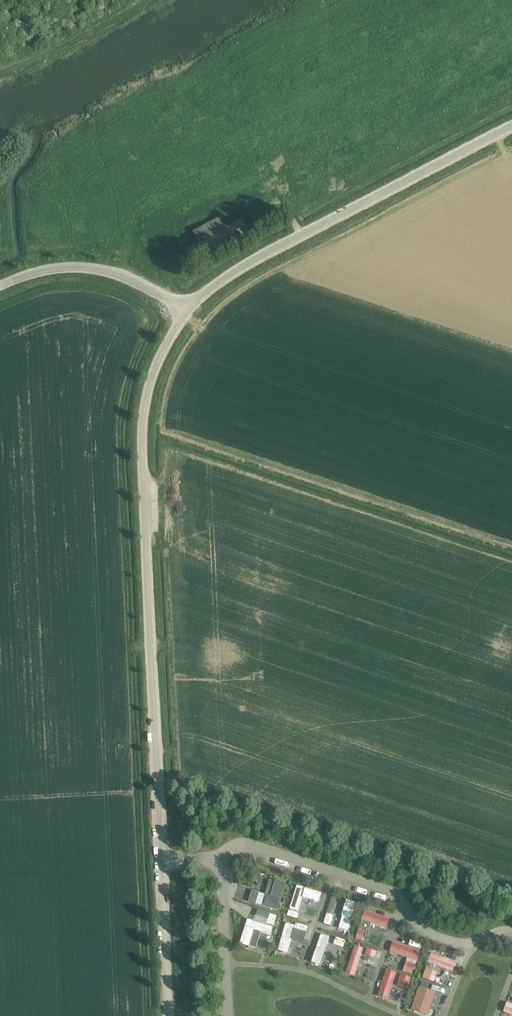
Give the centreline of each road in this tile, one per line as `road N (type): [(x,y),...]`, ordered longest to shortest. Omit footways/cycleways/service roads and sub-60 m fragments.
road 1 (unclassified): [(170,1015),(144,431),(157,365),(184,312)]
road 2 (unclassified): [(184,312),(276,249),(511,127)]
road 3 (unclassified): [(0,286),(36,270),(79,264),(108,269),(184,312)]

